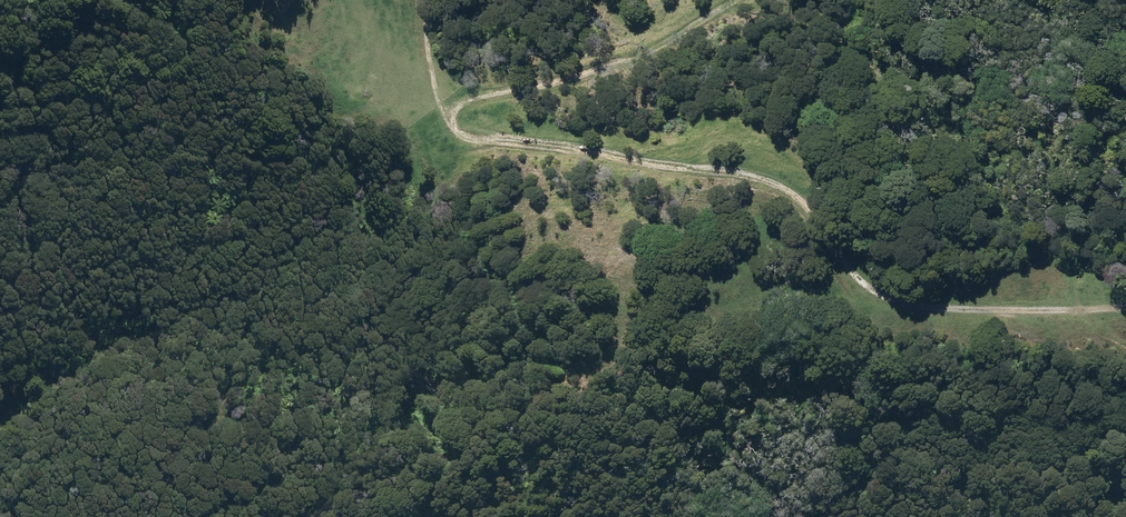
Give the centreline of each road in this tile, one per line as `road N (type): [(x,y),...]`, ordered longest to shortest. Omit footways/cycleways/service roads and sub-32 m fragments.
road 1 (track): [(429,0),(436,77),(456,128),(487,141),(740,177),(789,192),(863,278),(929,301),(1125,310)]
road 2 (track): [(456,128),(464,100),(571,81),(671,50),(744,0)]

